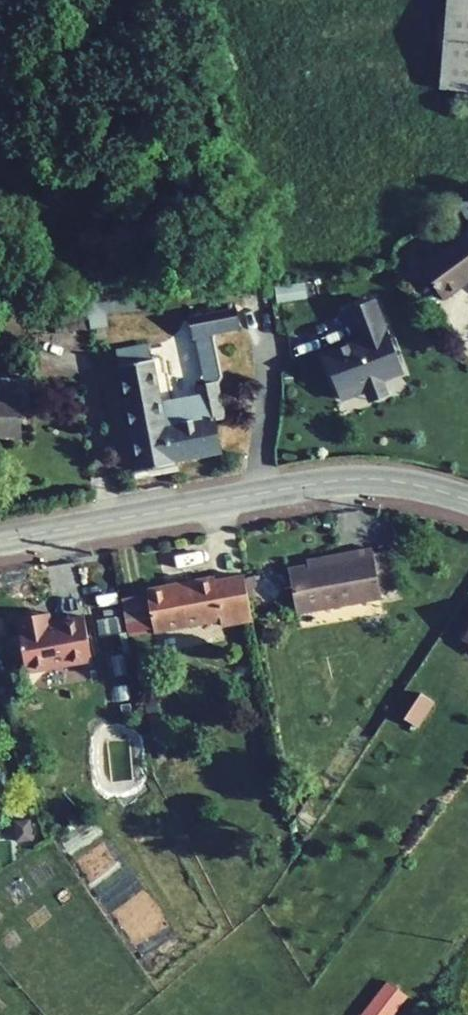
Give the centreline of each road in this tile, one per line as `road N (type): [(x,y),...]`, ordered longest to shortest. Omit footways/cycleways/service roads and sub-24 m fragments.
road 1 (tertiary): [(0,540),(344,479),(408,483),(467,499)]

